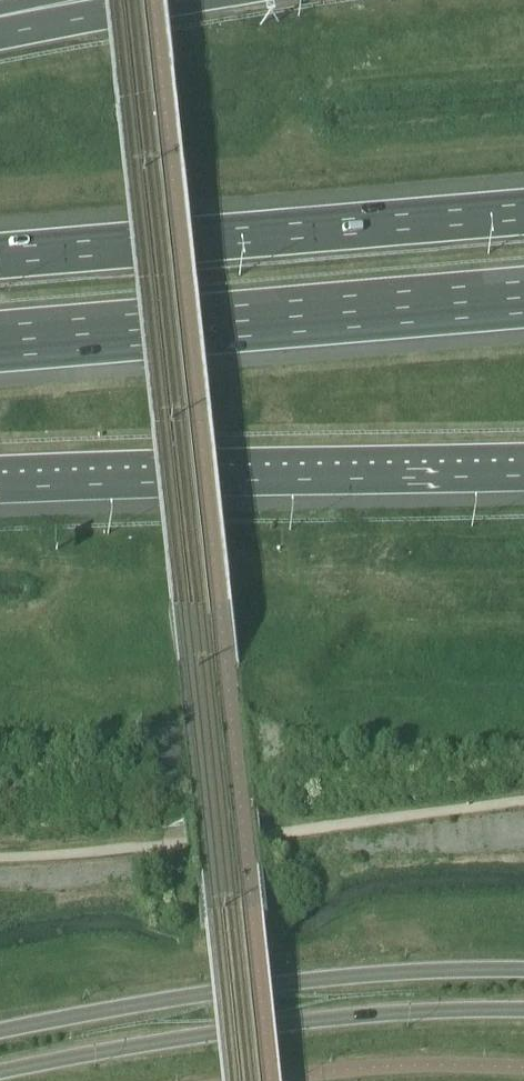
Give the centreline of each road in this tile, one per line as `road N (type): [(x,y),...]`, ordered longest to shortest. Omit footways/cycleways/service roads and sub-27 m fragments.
road 1 (secondary): [(0,1065),(201,1028),(367,1009),(523,1008)]
road 2 (secondary): [(523,968),(368,970),(0,1026)]
road 3 (motorway): [(0,340),(523,295)]
road 4 (motorway): [(523,200),(0,235)]
road 5 (motorway): [(0,483),(523,466)]
road 6 (motorway): [(180,0),(0,31)]

